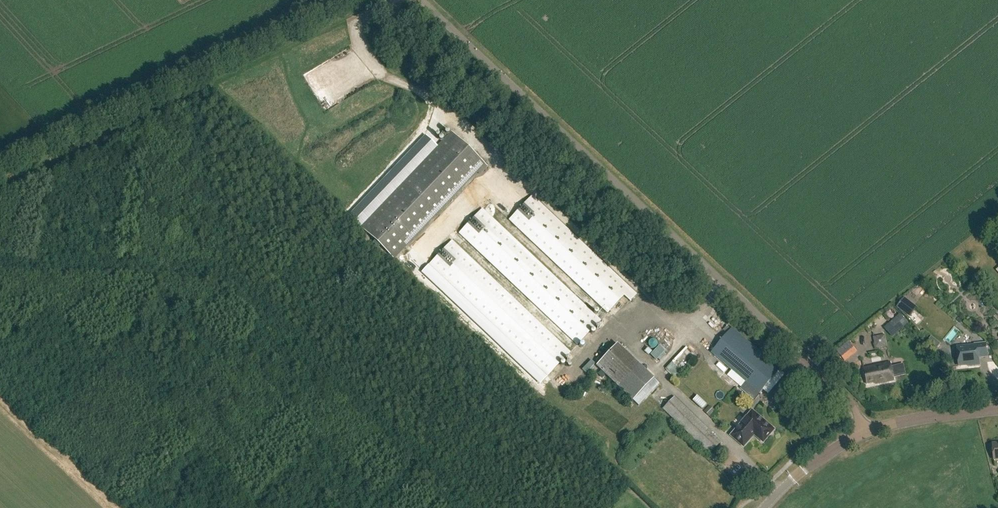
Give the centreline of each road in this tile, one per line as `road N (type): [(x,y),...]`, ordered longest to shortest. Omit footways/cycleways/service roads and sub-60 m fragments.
road 1 (unclassified): [(865,432),(850,401),(423,0)]
road 2 (tertiary): [(865,432),(997,409)]

